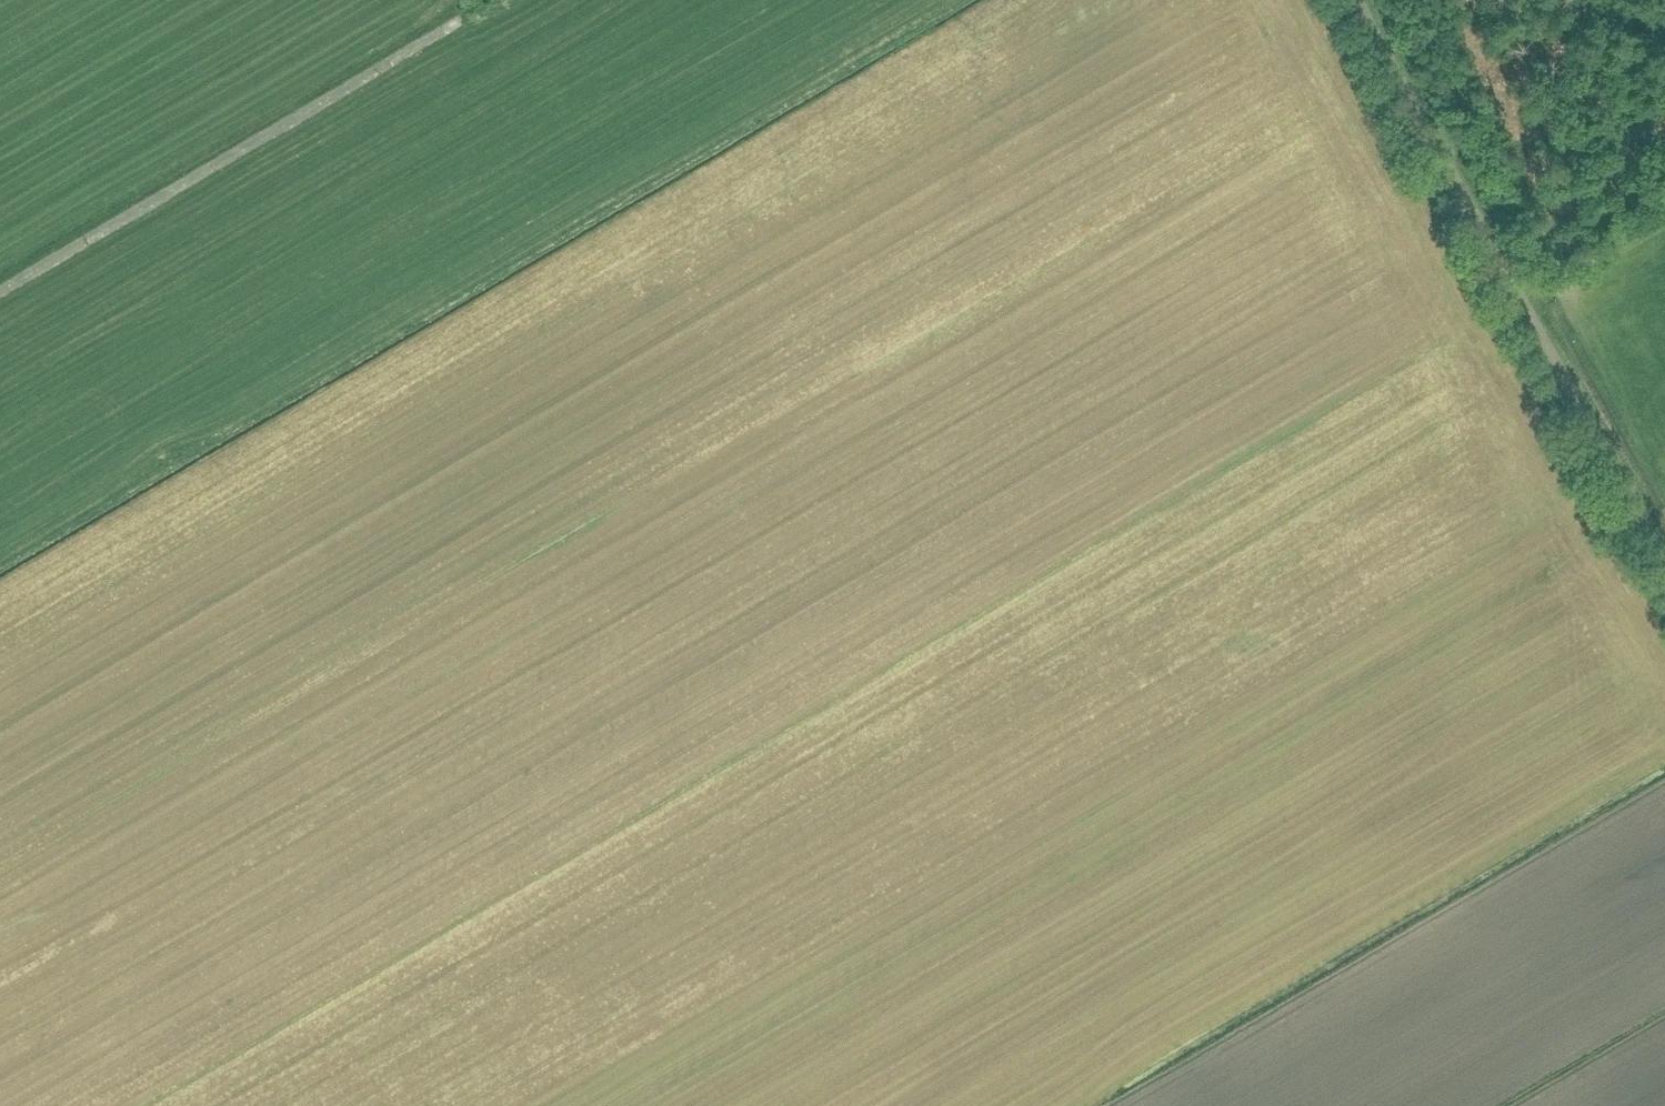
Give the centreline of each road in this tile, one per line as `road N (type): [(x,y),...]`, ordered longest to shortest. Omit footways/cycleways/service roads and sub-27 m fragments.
road 1 (unclassified): [(1664,569),(1347,0)]

